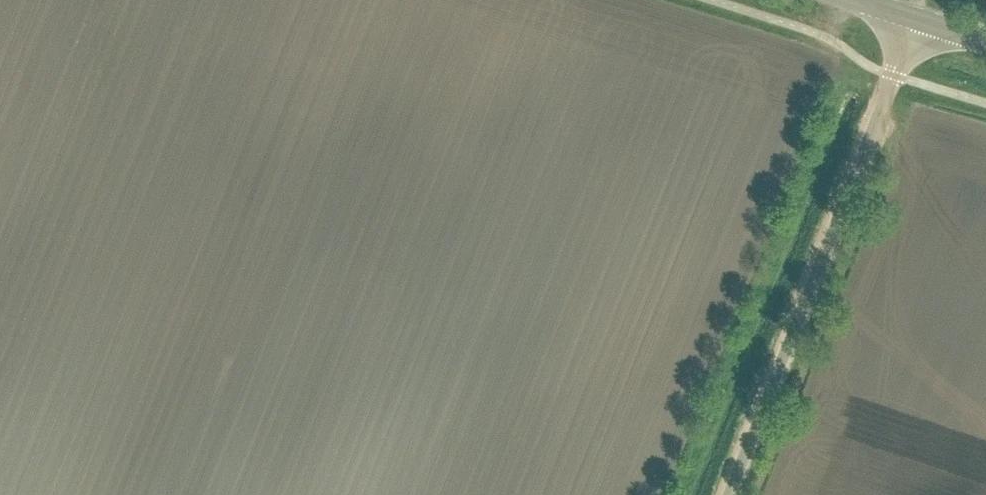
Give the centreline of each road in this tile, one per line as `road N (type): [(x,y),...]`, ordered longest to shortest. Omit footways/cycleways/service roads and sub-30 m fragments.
road 1 (unclassified): [(729,494),(912,15)]

